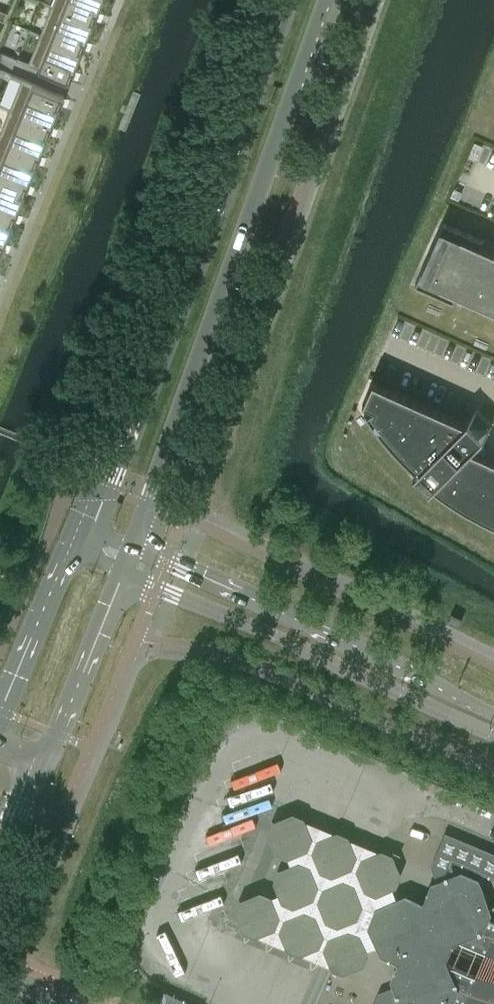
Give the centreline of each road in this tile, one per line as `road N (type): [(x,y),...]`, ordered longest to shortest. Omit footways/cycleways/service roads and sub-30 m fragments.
road 1 (secondary): [(287,0),(81,538)]
road 2 (secondary): [(131,542),(326,0)]
road 3 (unclassified): [(119,570),(493,735)]
road 4 (unclassified): [(493,713),(131,542)]
road 5 (secondary): [(41,762),(119,570)]
road 6 (secondary): [(81,538),(0,728)]

